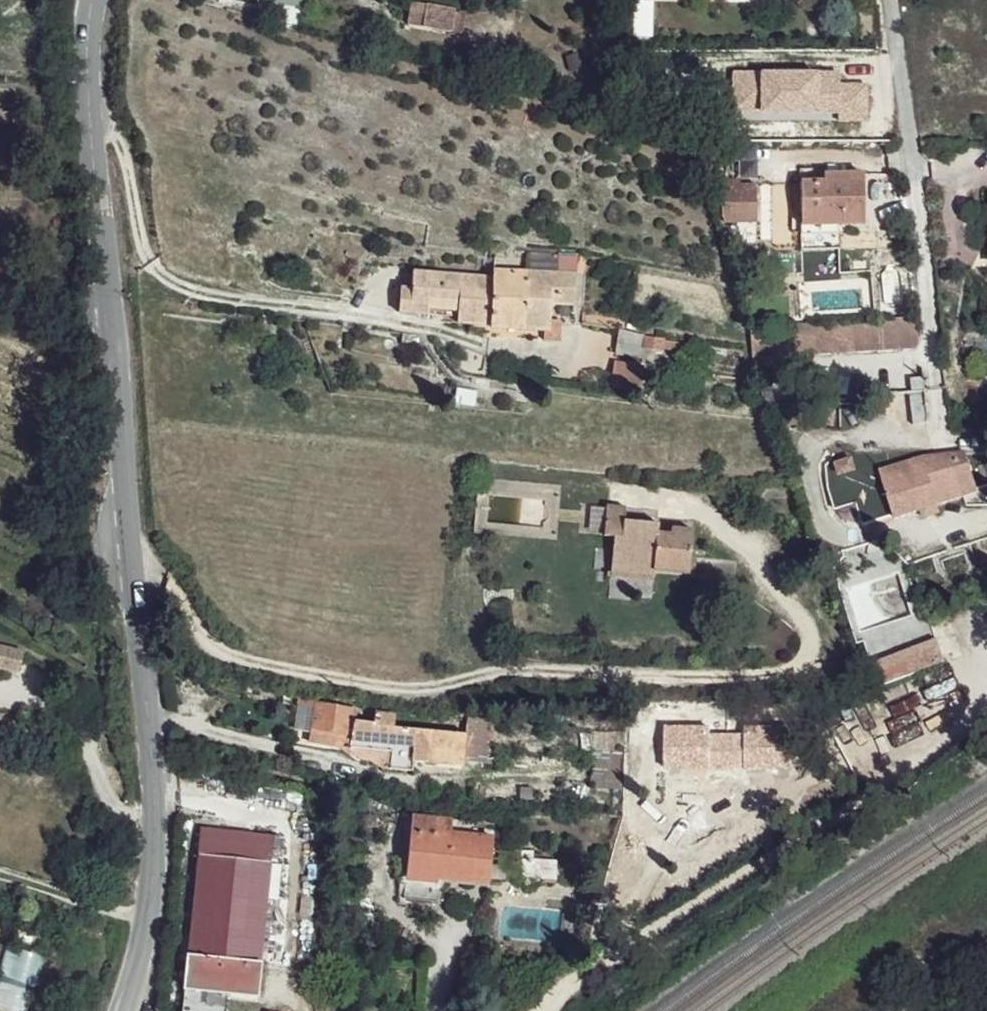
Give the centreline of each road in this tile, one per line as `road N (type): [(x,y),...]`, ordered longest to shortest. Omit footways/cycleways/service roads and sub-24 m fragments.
road 1 (tertiary): [(114,309),(142,698),(158,798),(148,920),(119,1010)]
road 2 (residential): [(938,426),(893,0)]
road 3 (tertiary): [(92,0),(114,309)]

